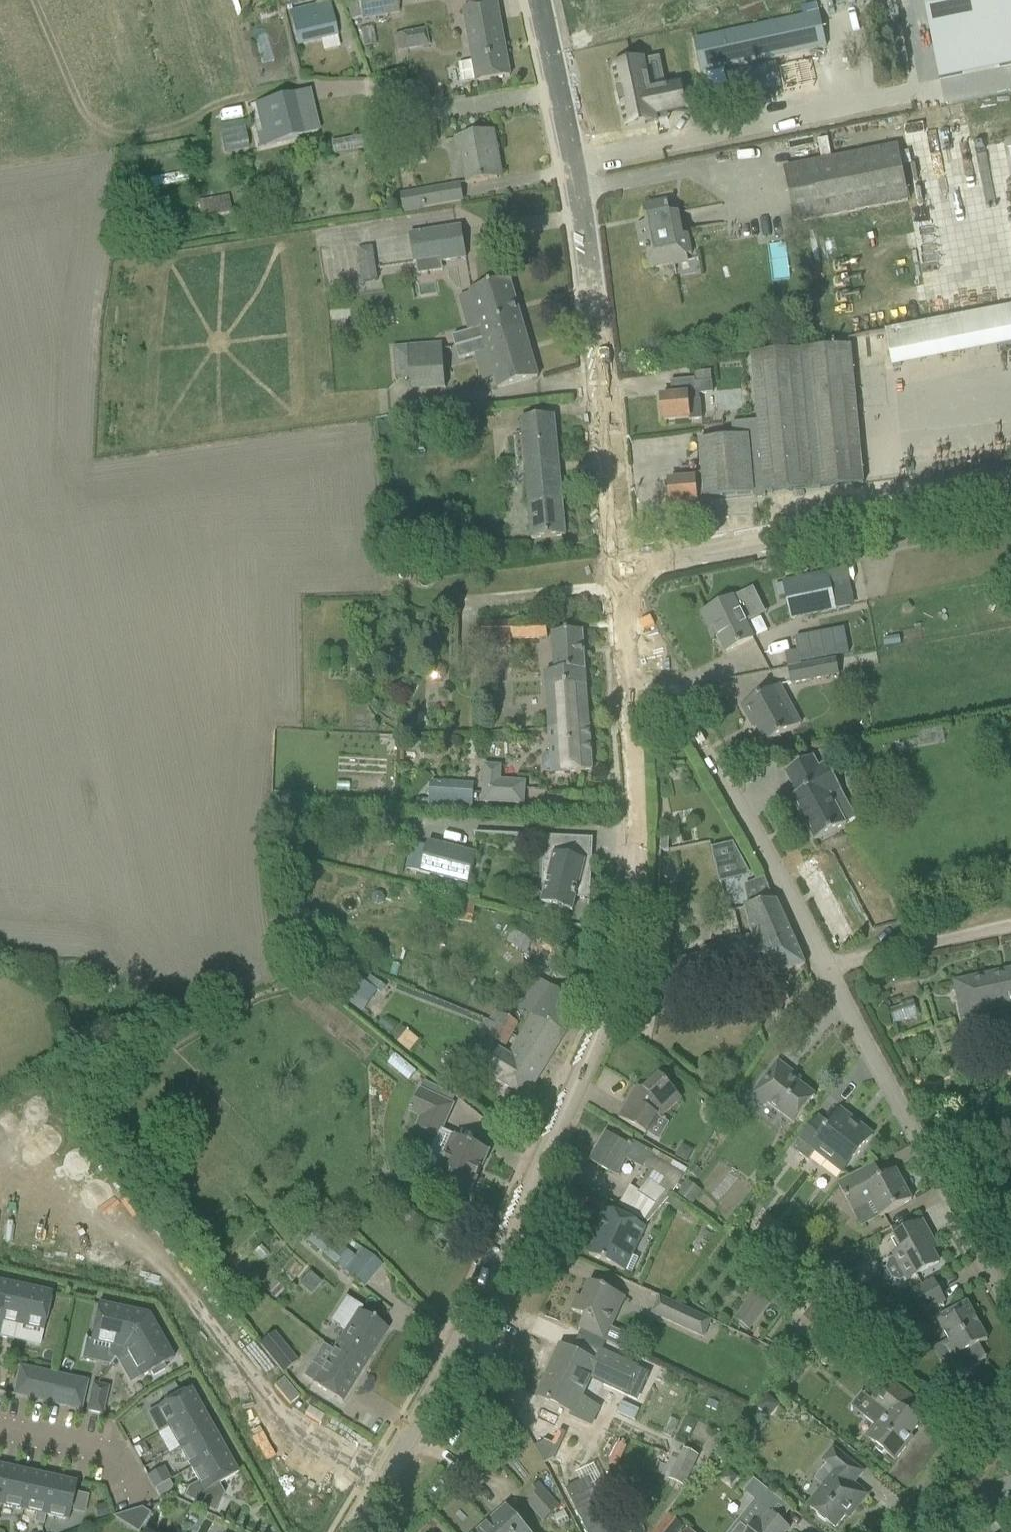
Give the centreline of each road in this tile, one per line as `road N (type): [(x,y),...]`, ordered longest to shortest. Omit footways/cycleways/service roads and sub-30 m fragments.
road 1 (unclassified): [(351,1531),(456,1348),(605,1020),(627,939),(637,855),(629,686)]
road 2 (residential): [(616,568),(599,334),(538,0)]
road 3 (unclassified): [(616,568),(1010,491)]
road 4 (residential): [(1010,1317),(823,964)]
road 5 (residential): [(823,964),(682,693),(629,686)]
road 6 (unclassified): [(823,964),(1010,926)]
road 7 (residential): [(0,1430),(117,1456),(140,1507)]

